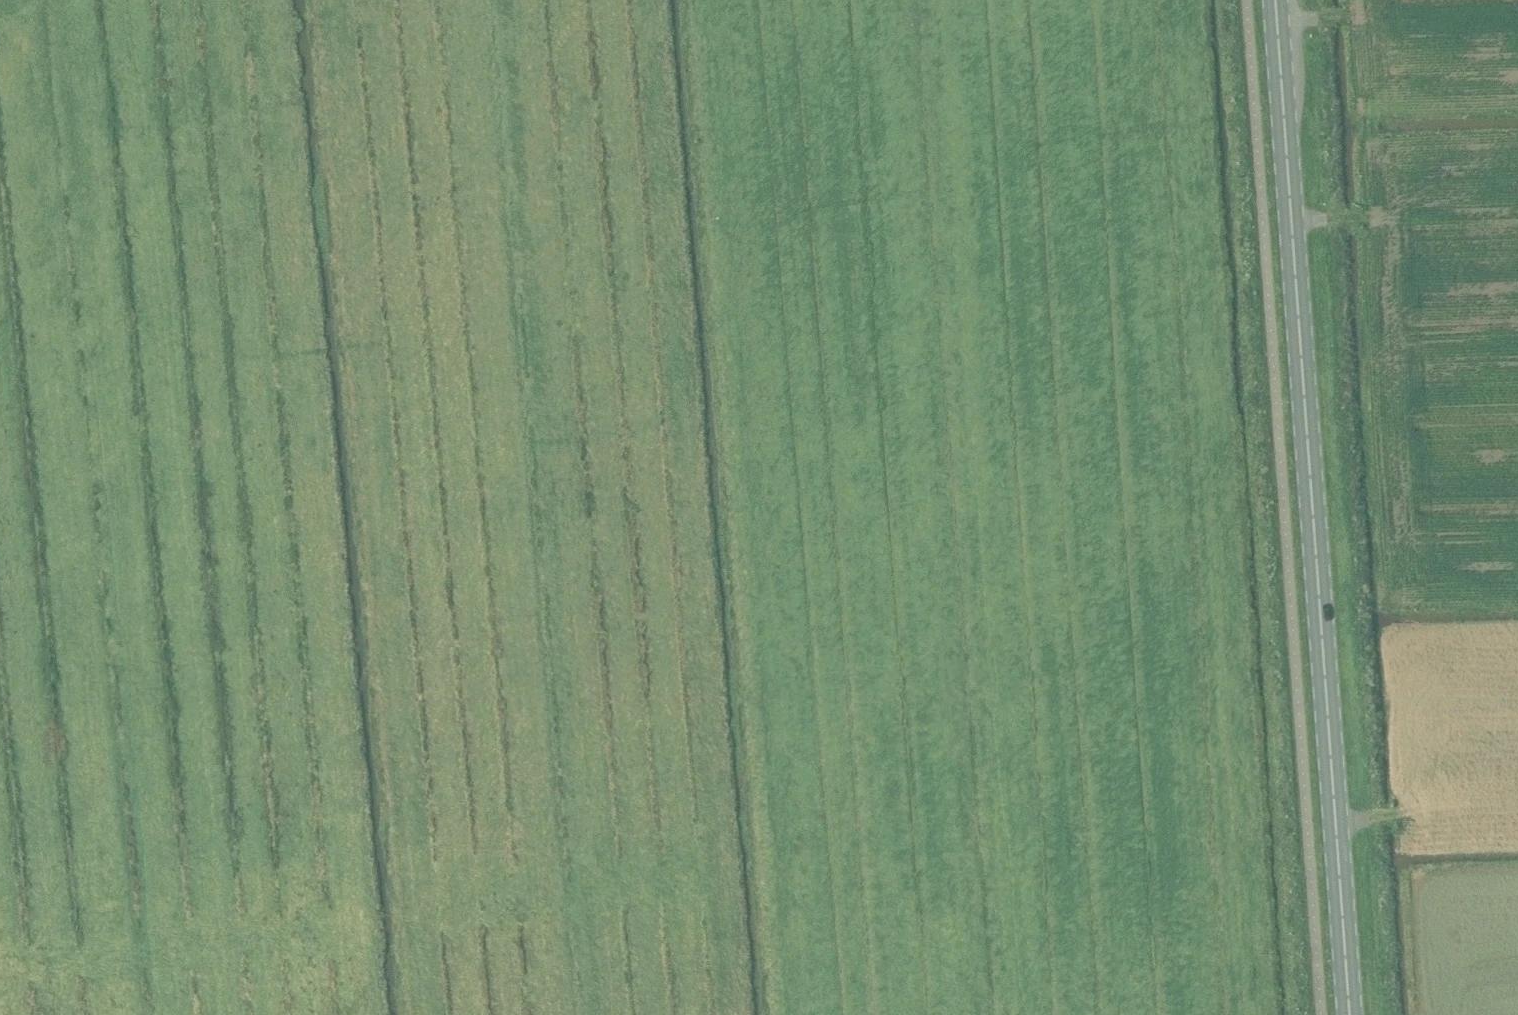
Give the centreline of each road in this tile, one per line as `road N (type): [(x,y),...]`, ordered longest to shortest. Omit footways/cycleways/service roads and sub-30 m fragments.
road 1 (primary): [(1349,1014),(1276,0)]

